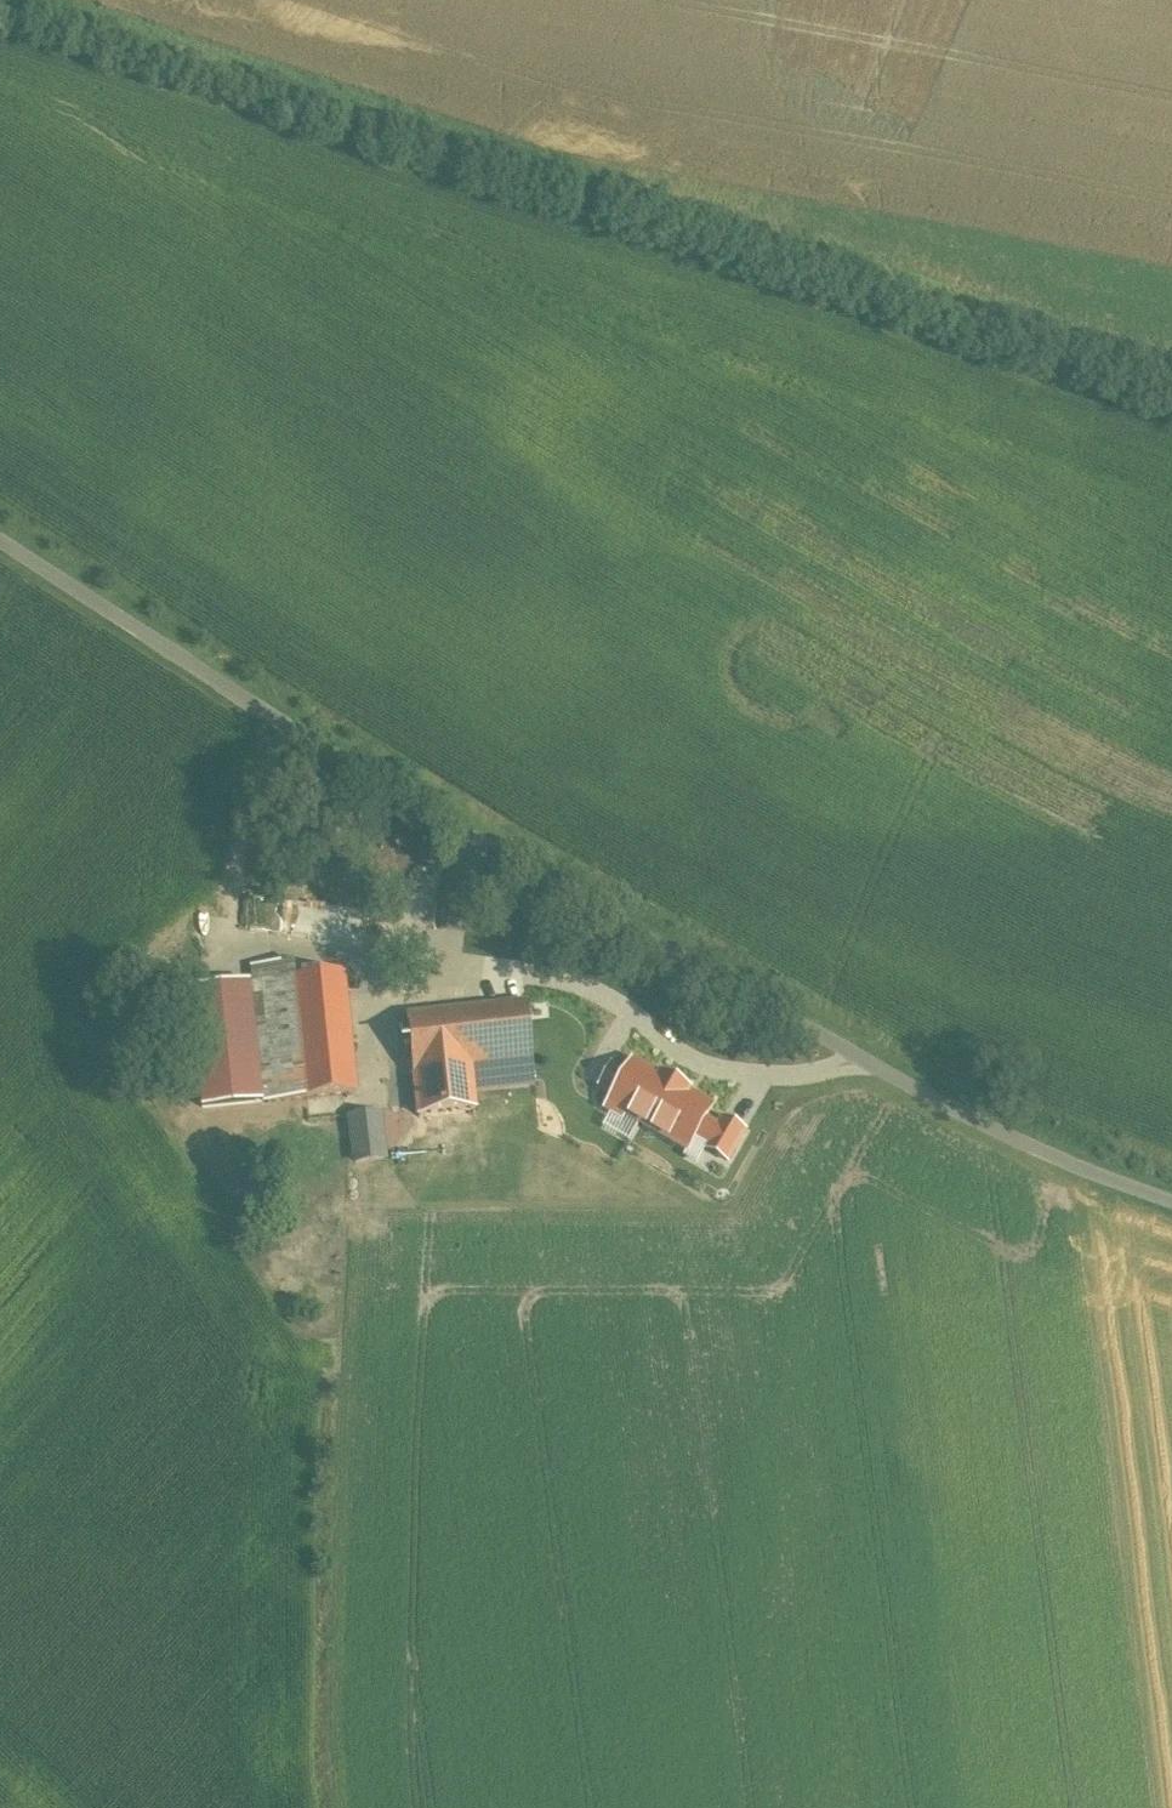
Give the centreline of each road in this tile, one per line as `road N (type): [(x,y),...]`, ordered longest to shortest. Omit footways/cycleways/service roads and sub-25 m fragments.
road 1 (unclassified): [(1171,1206),(982,1128),(475,852),(0,551)]

